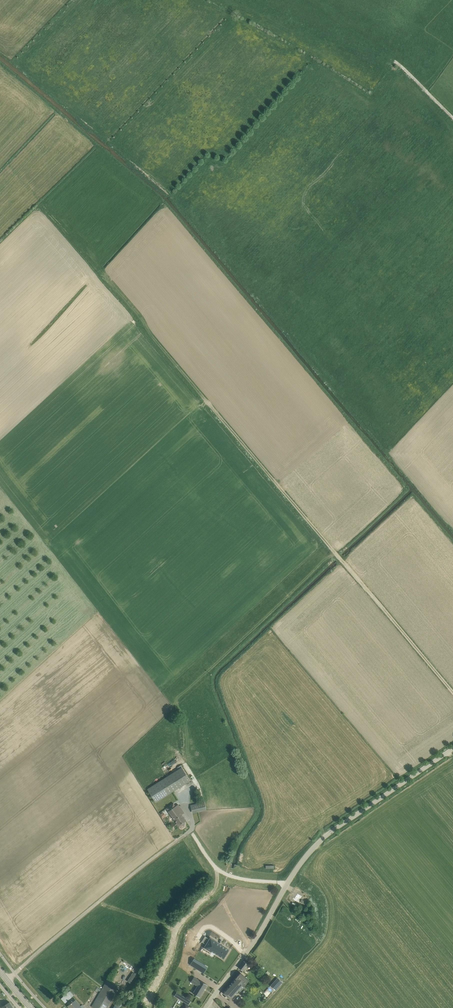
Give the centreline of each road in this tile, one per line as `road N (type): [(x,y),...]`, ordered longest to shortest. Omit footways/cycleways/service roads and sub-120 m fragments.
road 1 (track): [(452,692),(138,324)]
road 2 (tertiary): [(206,1007),(313,847),(452,749)]

